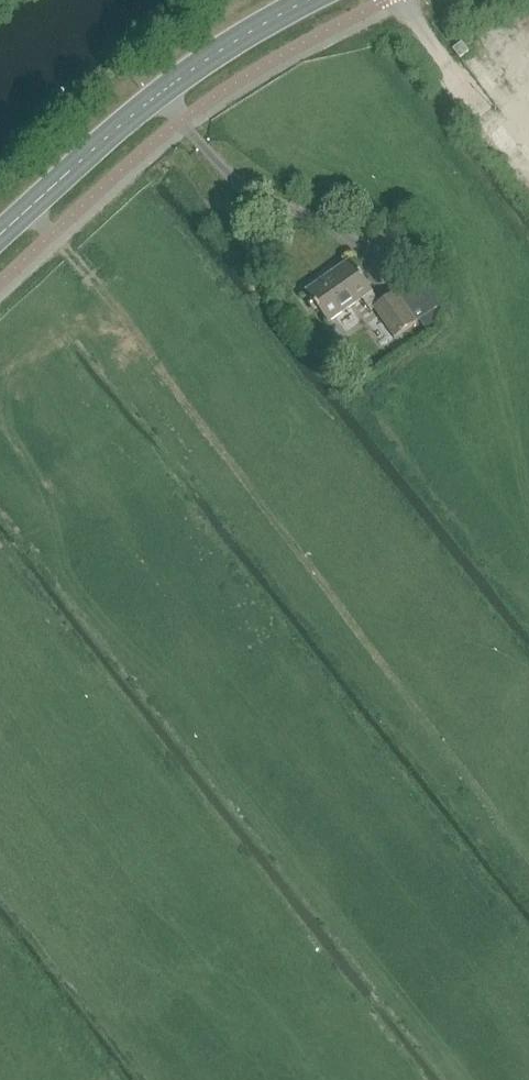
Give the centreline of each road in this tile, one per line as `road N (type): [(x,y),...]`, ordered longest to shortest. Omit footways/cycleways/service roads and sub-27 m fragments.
road 1 (tertiary): [(0,231),(163,89),(309,0)]

